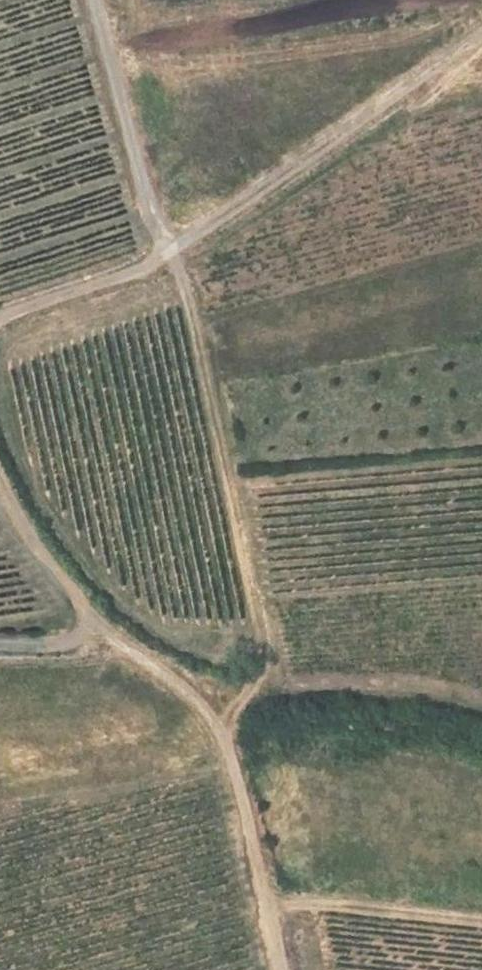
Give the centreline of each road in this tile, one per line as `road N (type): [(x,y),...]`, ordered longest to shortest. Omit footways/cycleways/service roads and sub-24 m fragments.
road 1 (track): [(223,734),(259,678),(264,641),(193,308),(155,224),(95,0)]
road 2 (unclassified): [(0,320),(139,272),(481,36)]
road 3 (track): [(95,624),(195,697),(223,734),(268,901)]
road 4 (track): [(481,917),(268,901)]
road 5 (track): [(95,624),(14,507),(0,473)]

